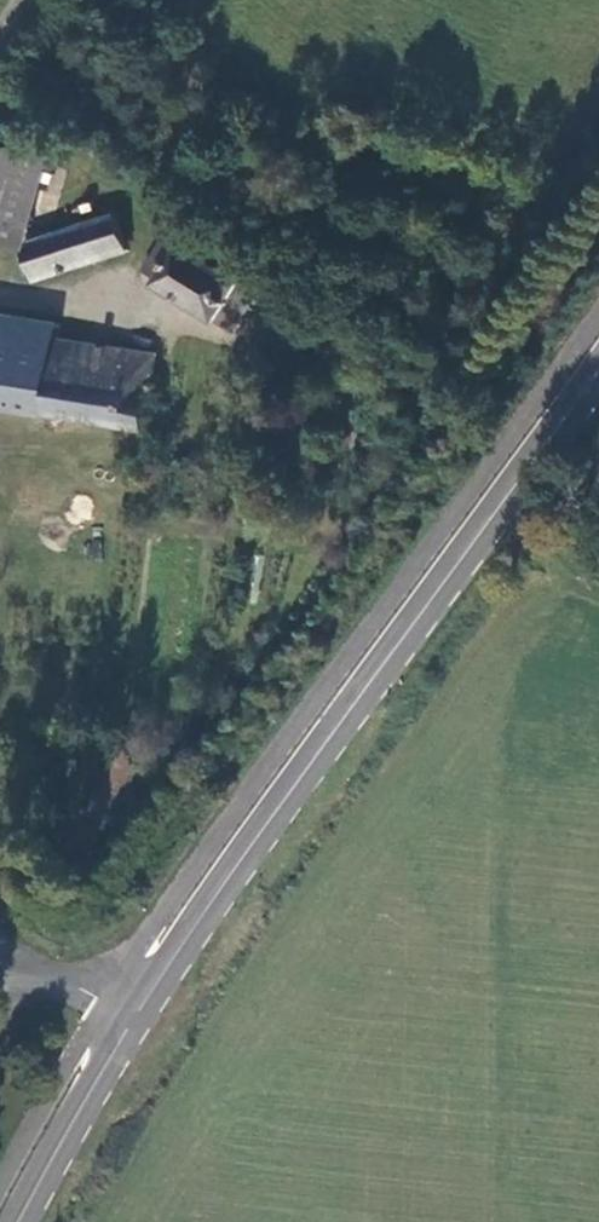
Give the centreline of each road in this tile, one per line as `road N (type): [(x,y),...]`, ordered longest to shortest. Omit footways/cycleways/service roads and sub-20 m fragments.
road 1 (tertiary): [(598,373),(134,1019)]
road 2 (tertiary): [(134,1019),(18,1221)]
road 3 (unclassified): [(134,1019),(0,950)]

